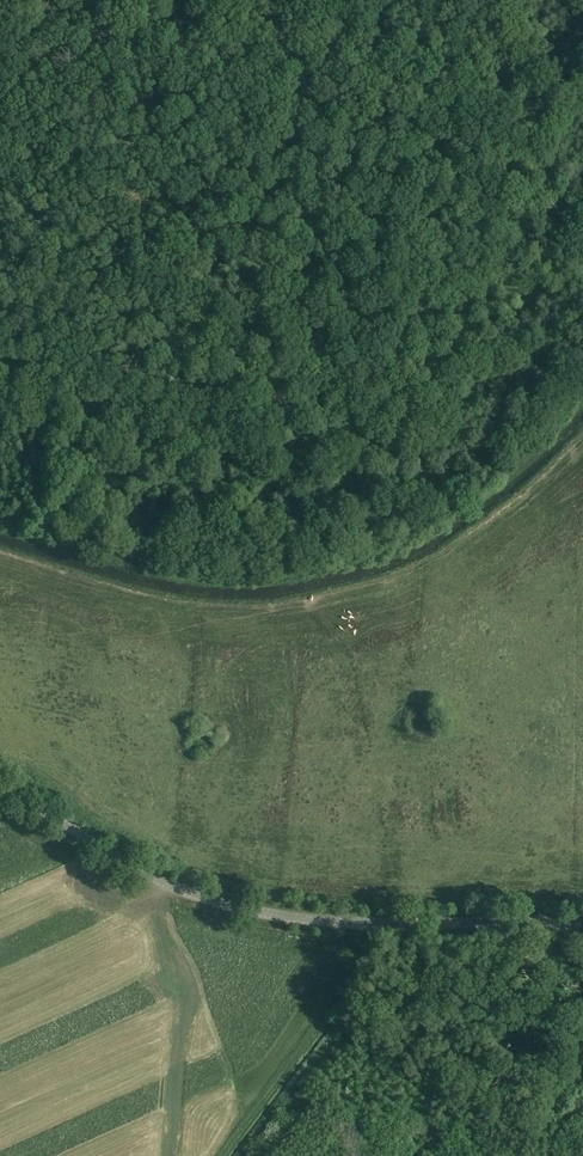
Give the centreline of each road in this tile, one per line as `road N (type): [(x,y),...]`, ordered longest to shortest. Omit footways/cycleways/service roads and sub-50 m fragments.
road 1 (tertiary): [(582,924),(326,921),(213,900),(156,879),(0,783)]

